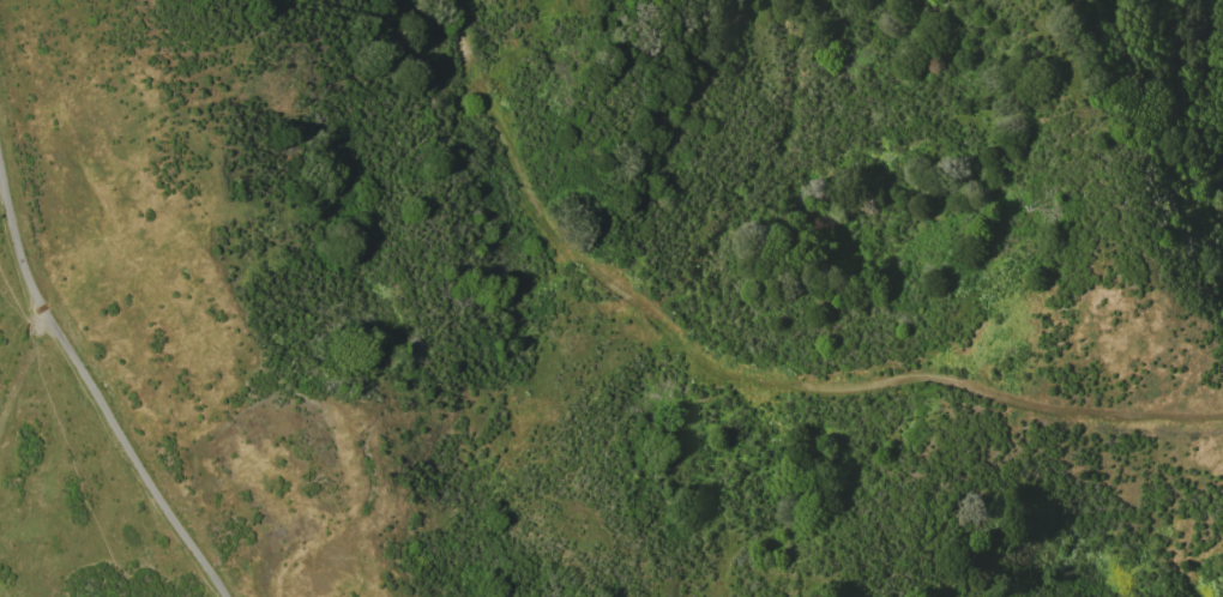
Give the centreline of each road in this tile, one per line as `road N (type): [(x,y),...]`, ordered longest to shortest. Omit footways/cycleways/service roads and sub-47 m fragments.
road 1 (track): [(1222,419),(1071,415),(941,381),(818,392),(707,364),(594,276),(549,228),(480,94),(466,55),(466,0)]

